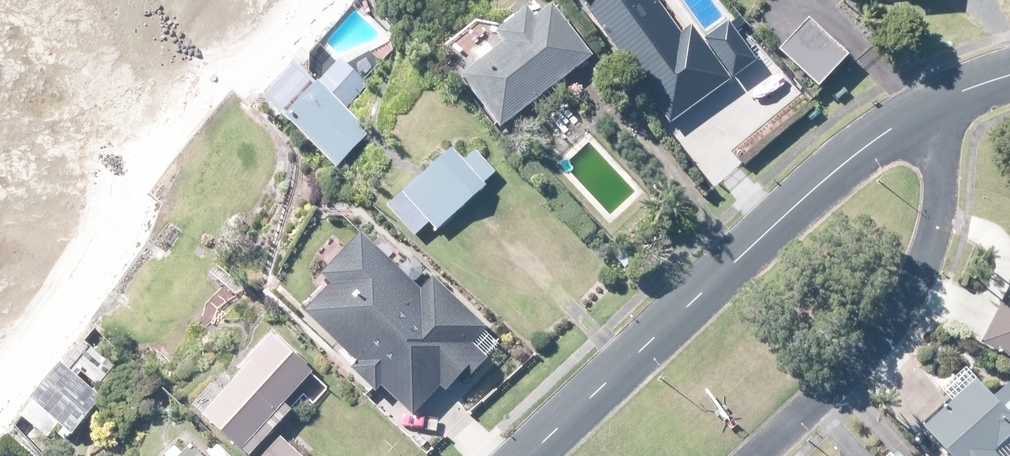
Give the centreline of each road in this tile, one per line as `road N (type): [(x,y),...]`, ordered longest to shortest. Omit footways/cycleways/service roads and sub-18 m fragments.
road 1 (tertiary): [(939,102),(861,150),(530,455)]
road 2 (residential): [(939,102),(945,159),(909,296),(875,342),(752,455)]

